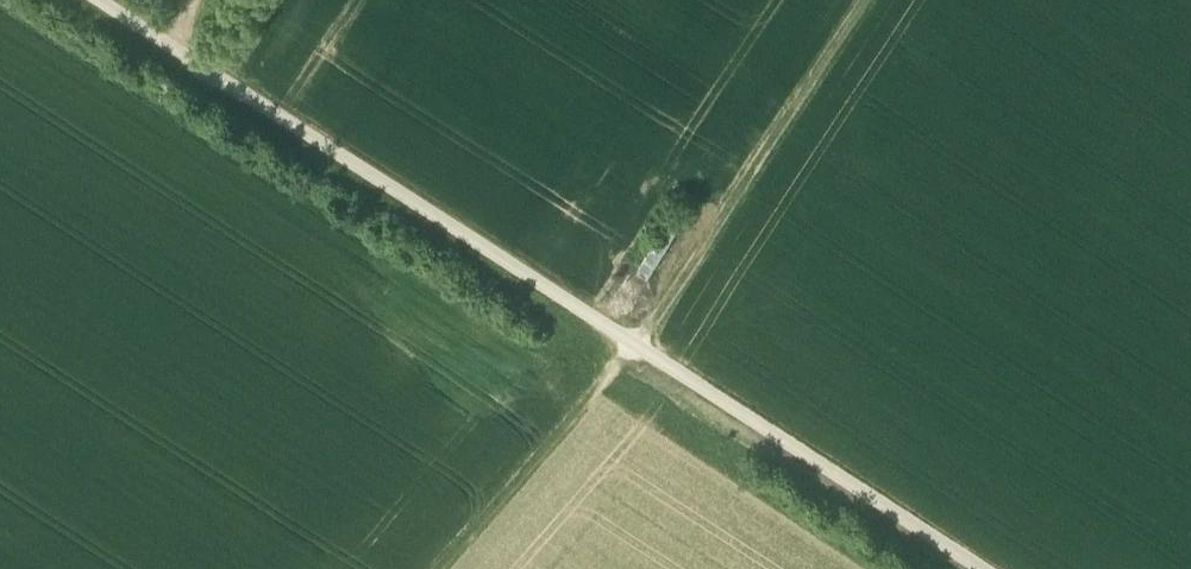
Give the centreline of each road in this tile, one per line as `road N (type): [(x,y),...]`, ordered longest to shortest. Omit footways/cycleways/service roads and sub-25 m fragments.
road 1 (track): [(973,568),(94,0)]
road 2 (track): [(631,346),(890,0)]
road 3 (track): [(631,346),(446,568)]

